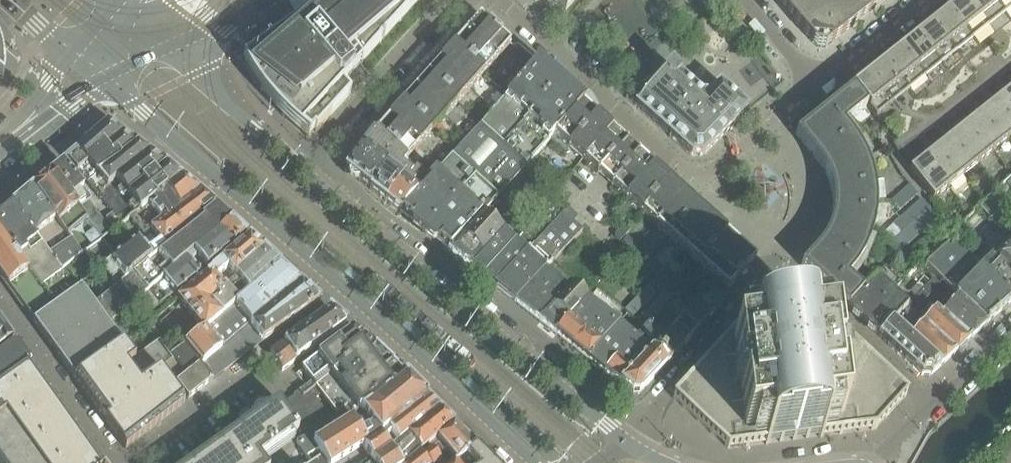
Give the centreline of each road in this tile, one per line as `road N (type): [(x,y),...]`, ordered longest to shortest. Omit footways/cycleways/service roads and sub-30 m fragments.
road 1 (residential): [(112,83),(273,218),(536,462)]
road 2 (residential): [(926,407),(792,277),(774,277),(621,438)]
road 3 (residential): [(499,0),(700,180),(720,177),(824,89)]
road 4 (residential): [(621,438),(307,172)]
road 5 (residential): [(307,172),(453,0)]
road 6 (residential): [(117,462),(0,298)]
road 7 (residential): [(307,172),(180,52)]
road 8 (residential): [(933,0),(824,89)]
road 9 (tertiary): [(0,163),(73,101),(112,83)]
road 10 (residential): [(143,462),(252,379)]

